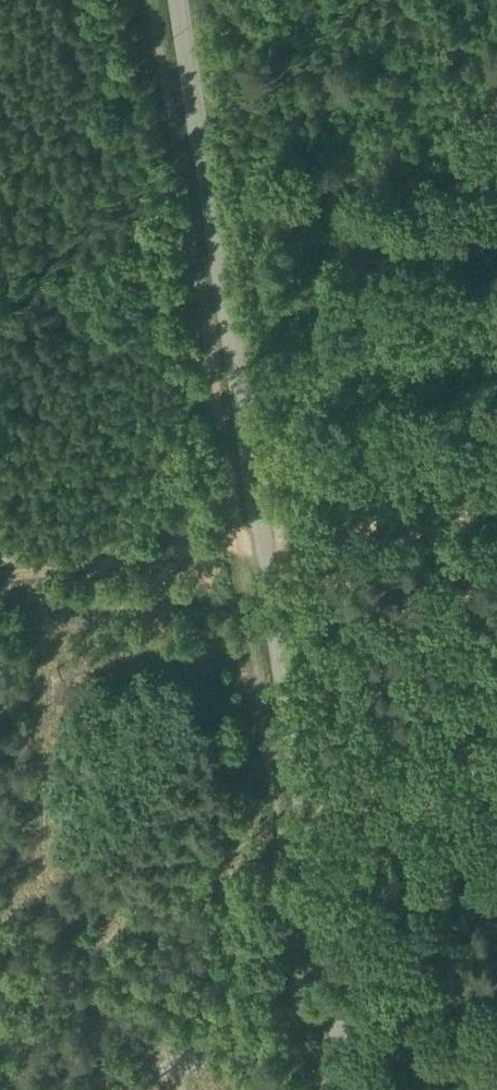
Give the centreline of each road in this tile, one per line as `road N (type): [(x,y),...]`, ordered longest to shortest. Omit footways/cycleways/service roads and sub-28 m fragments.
road 1 (unclassified): [(181,0),(348,1089)]
road 2 (track): [(0,568),(496,498)]

